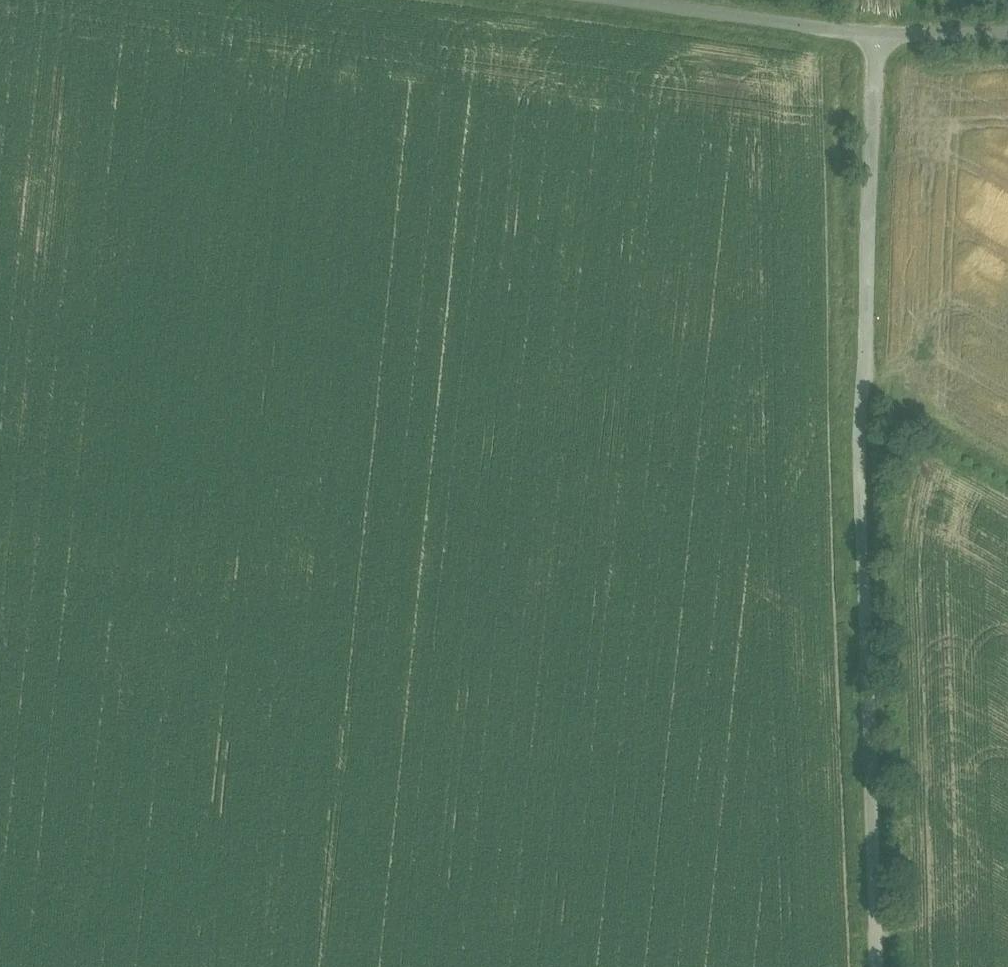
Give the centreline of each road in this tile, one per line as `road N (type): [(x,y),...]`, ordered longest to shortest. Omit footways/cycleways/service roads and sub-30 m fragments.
road 1 (unclassified): [(886,966),(870,480),(877,36)]
road 2 (unclassified): [(877,36),(629,0)]
road 3 (unclassified): [(1007,33),(877,36)]

